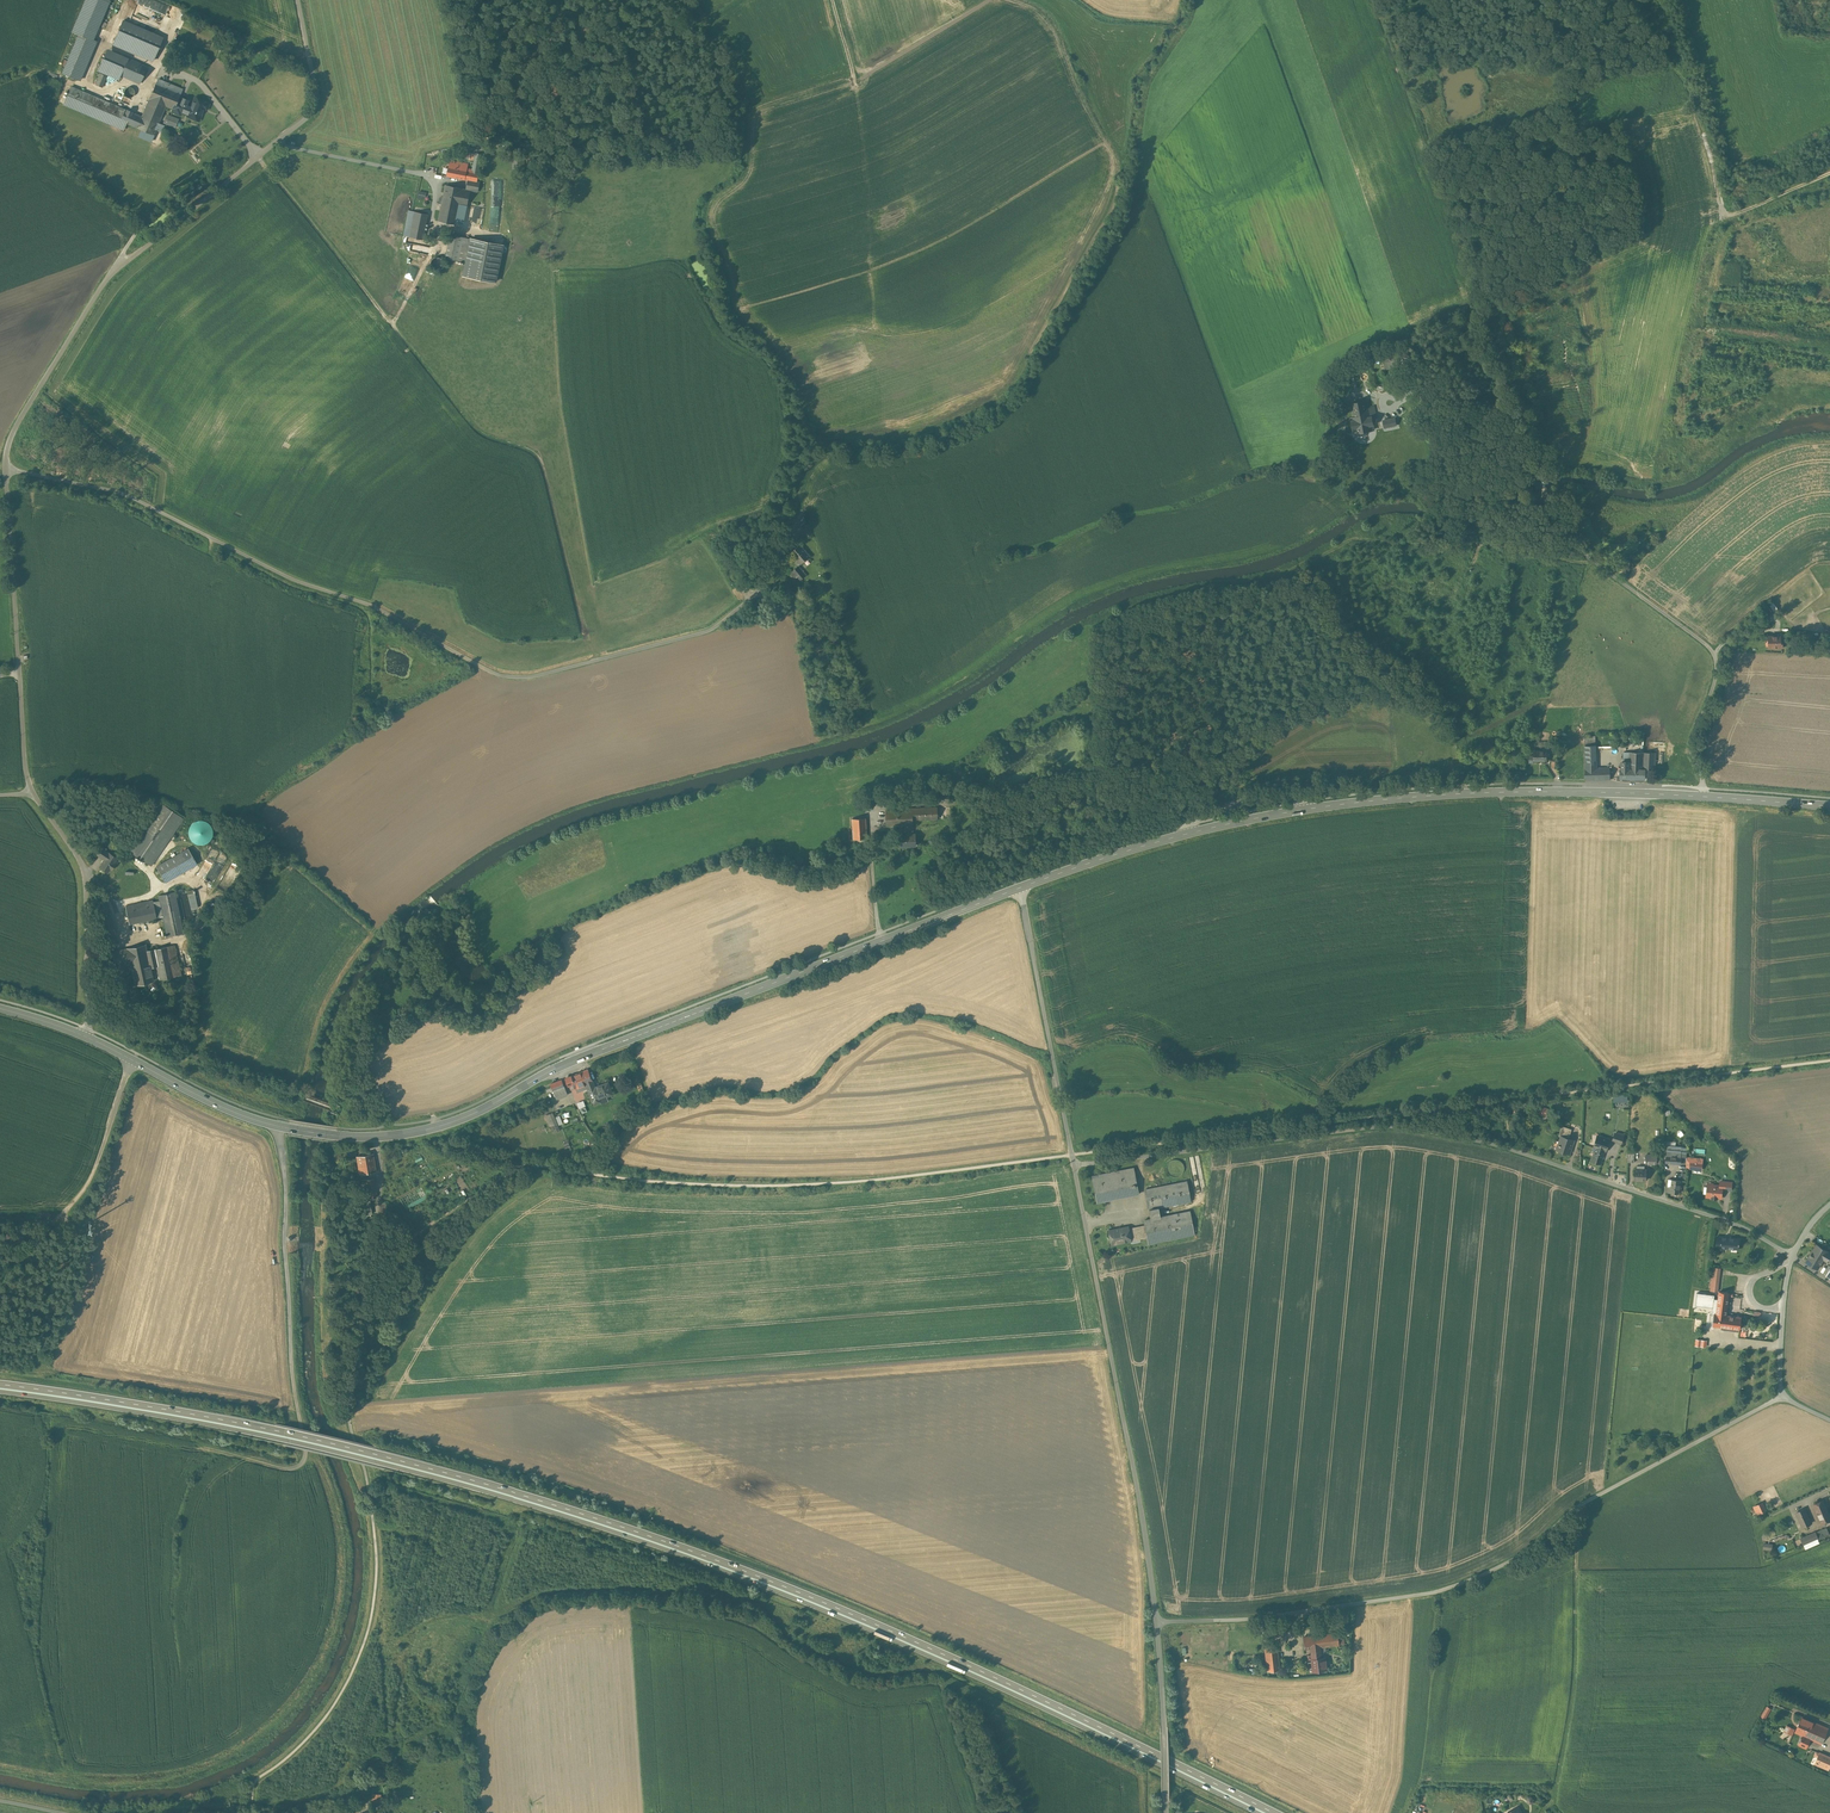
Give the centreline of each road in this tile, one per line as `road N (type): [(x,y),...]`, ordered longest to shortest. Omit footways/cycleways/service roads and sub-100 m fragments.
road 1 (trunk): [(1275,1812),(790,1587),(609,1521),(423,1463),(282,1430),(0,1385)]
road 2 (trunk): [(0,1391),(281,1438),(608,1528),(787,1594),(1259,1812)]
road 3 (secondary): [(131,1059),(216,1103),(288,1128),(357,1136),(426,1129),(576,1059),(1019,887)]
road 4 (unclassified): [(297,0),(314,107),(114,273),(9,442),(18,673),(33,793)]
road 5 (secondary): [(1019,887),(1250,818),(1398,797),(1608,792),(1829,805)]
road 6 (unclassified): [(1074,1165),(1391,1125),(1488,1142),(1732,1222),(1792,1257)]
road 7 (unclassified): [(1784,1397),(1585,1502),(1528,1552),(1480,1577),(1436,1592),(1243,1619),(1157,1620)]
road 8 (track): [(583,630),(539,458),(477,430),(259,157)]
road 9 (unclassified): [(1157,1620),(1074,1165)]
road 10 (track): [(280,1126),(304,1461),(289,1469),(212,1450)]
road 11 (track): [(1579,1506),(1573,1692),(1553,1802),(1537,1811)]
road 12 (unclassified): [(1074,1165),(1019,887)]
road 13 (unclassified): [(33,793),(85,872),(82,1035)]
road 14 (unclassified): [(0,1274),(91,1176),(131,1059)]
road 15 (track): [(365,1265),(349,1404),(364,1475)]
road 16 (unclassified): [(1165,1812),(1157,1620)]

